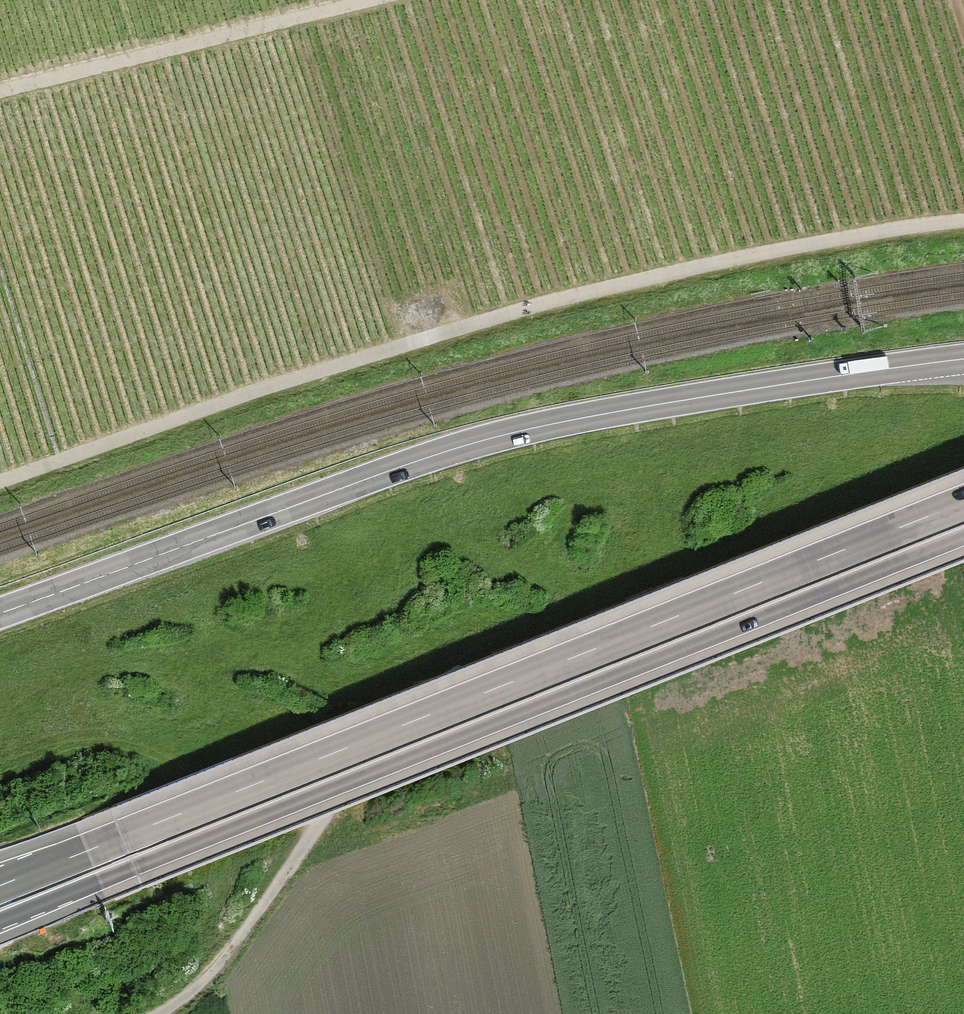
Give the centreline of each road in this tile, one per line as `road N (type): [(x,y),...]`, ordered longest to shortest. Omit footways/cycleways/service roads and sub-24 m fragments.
road 1 (motorway): [(963,501),(0,885)]
road 2 (motorway): [(0,921),(963,537)]
road 3 (track): [(963,481),(399,703),(217,970),(158,1013)]
road 4 (primary): [(0,616),(509,436),(963,362)]
road 5 (track): [(0,481),(296,381),(629,281),(963,226)]

